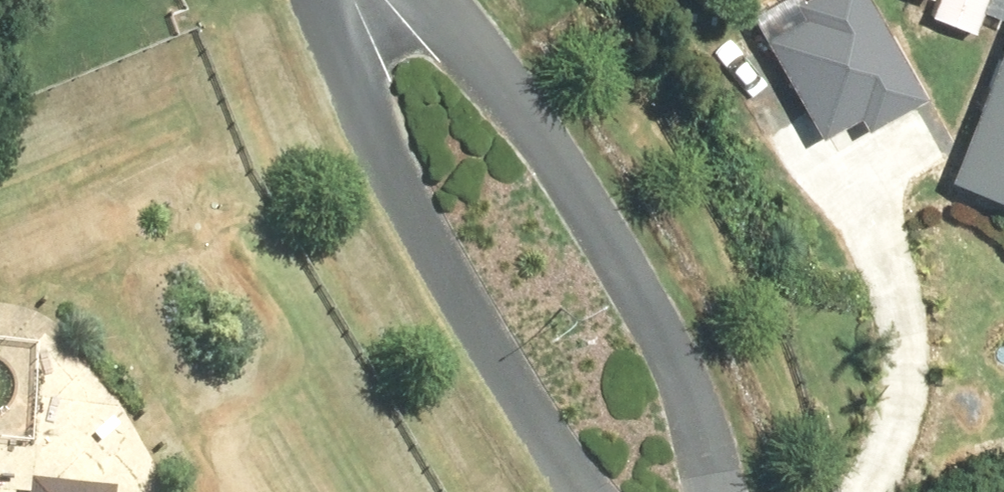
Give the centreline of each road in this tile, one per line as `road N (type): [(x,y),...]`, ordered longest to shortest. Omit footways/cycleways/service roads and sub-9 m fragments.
road 1 (residential): [(432,0),(564,164),(630,274),(685,382),(715,491)]
road 2 (residential): [(590,491),(496,349),(369,123),(319,0)]

